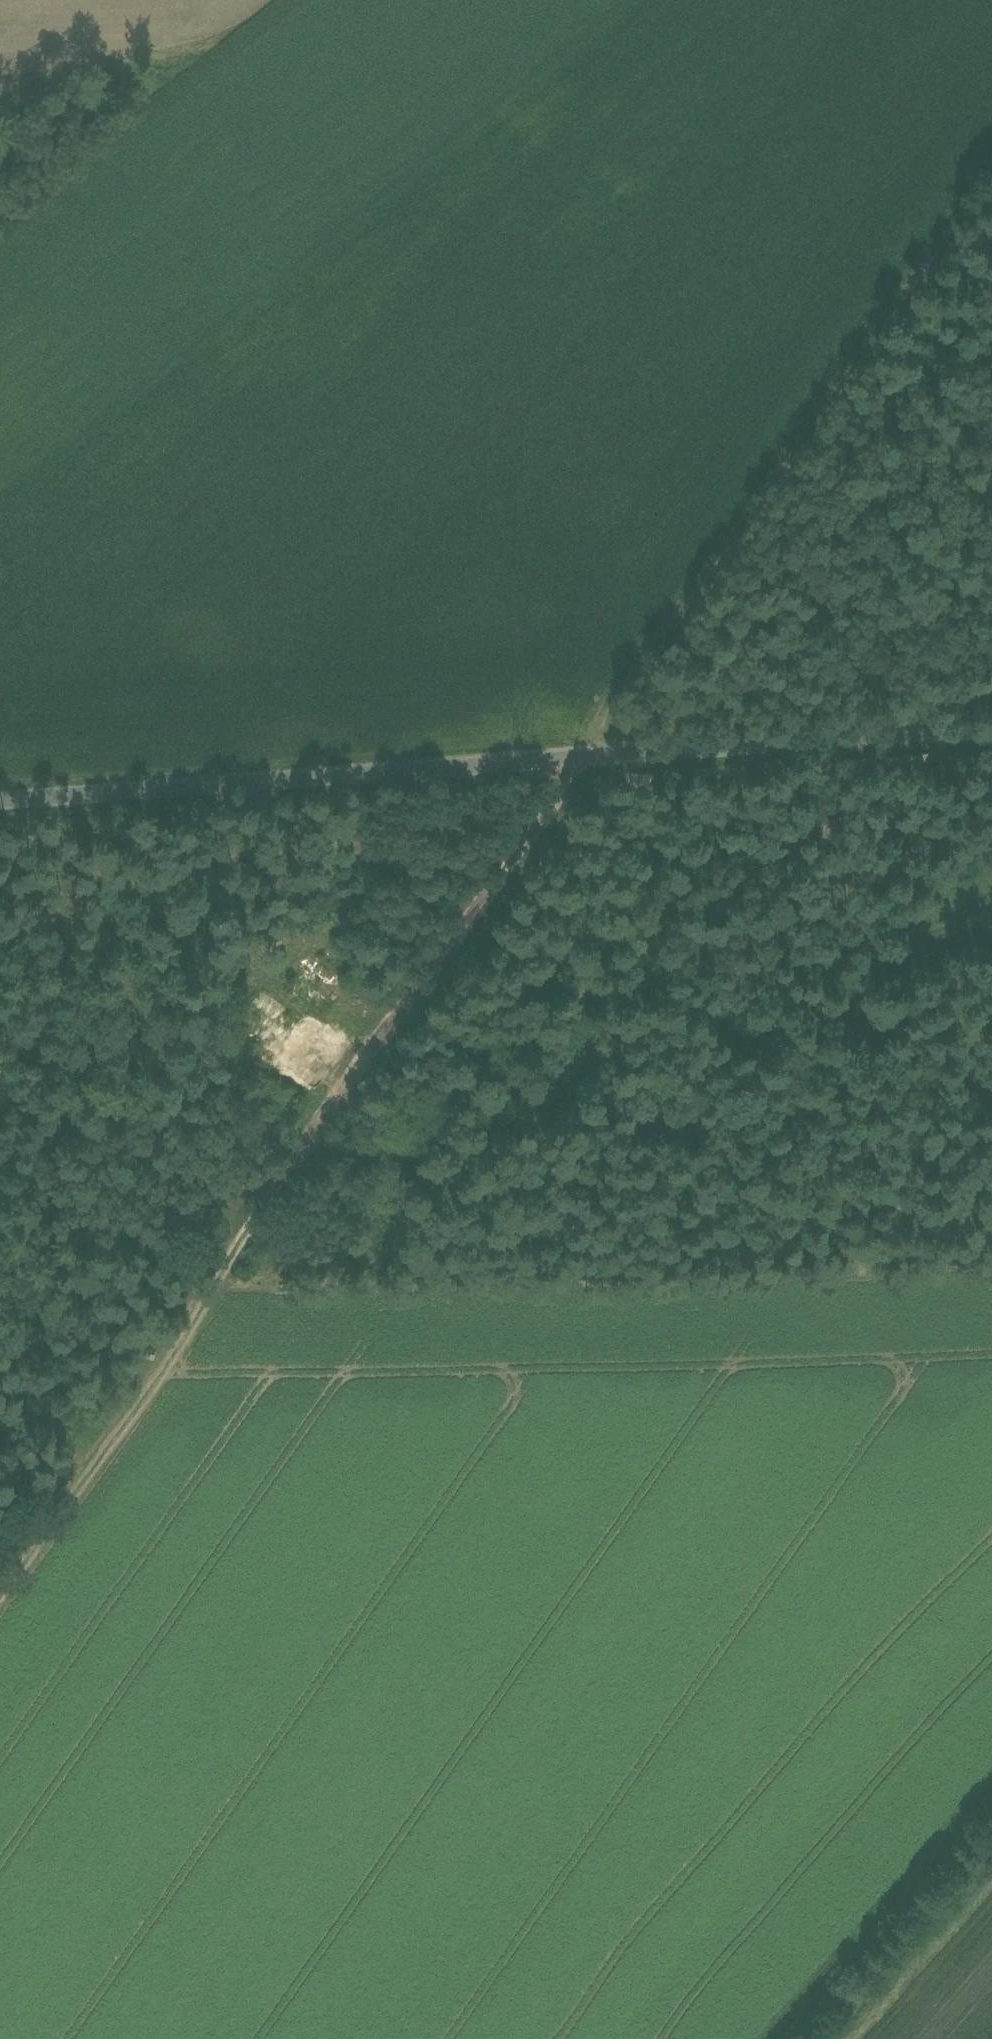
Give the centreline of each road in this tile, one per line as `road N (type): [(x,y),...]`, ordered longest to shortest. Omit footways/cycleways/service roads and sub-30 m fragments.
road 1 (track): [(0,1581),(582,750)]
road 2 (unclassified): [(991,720),(0,797)]

